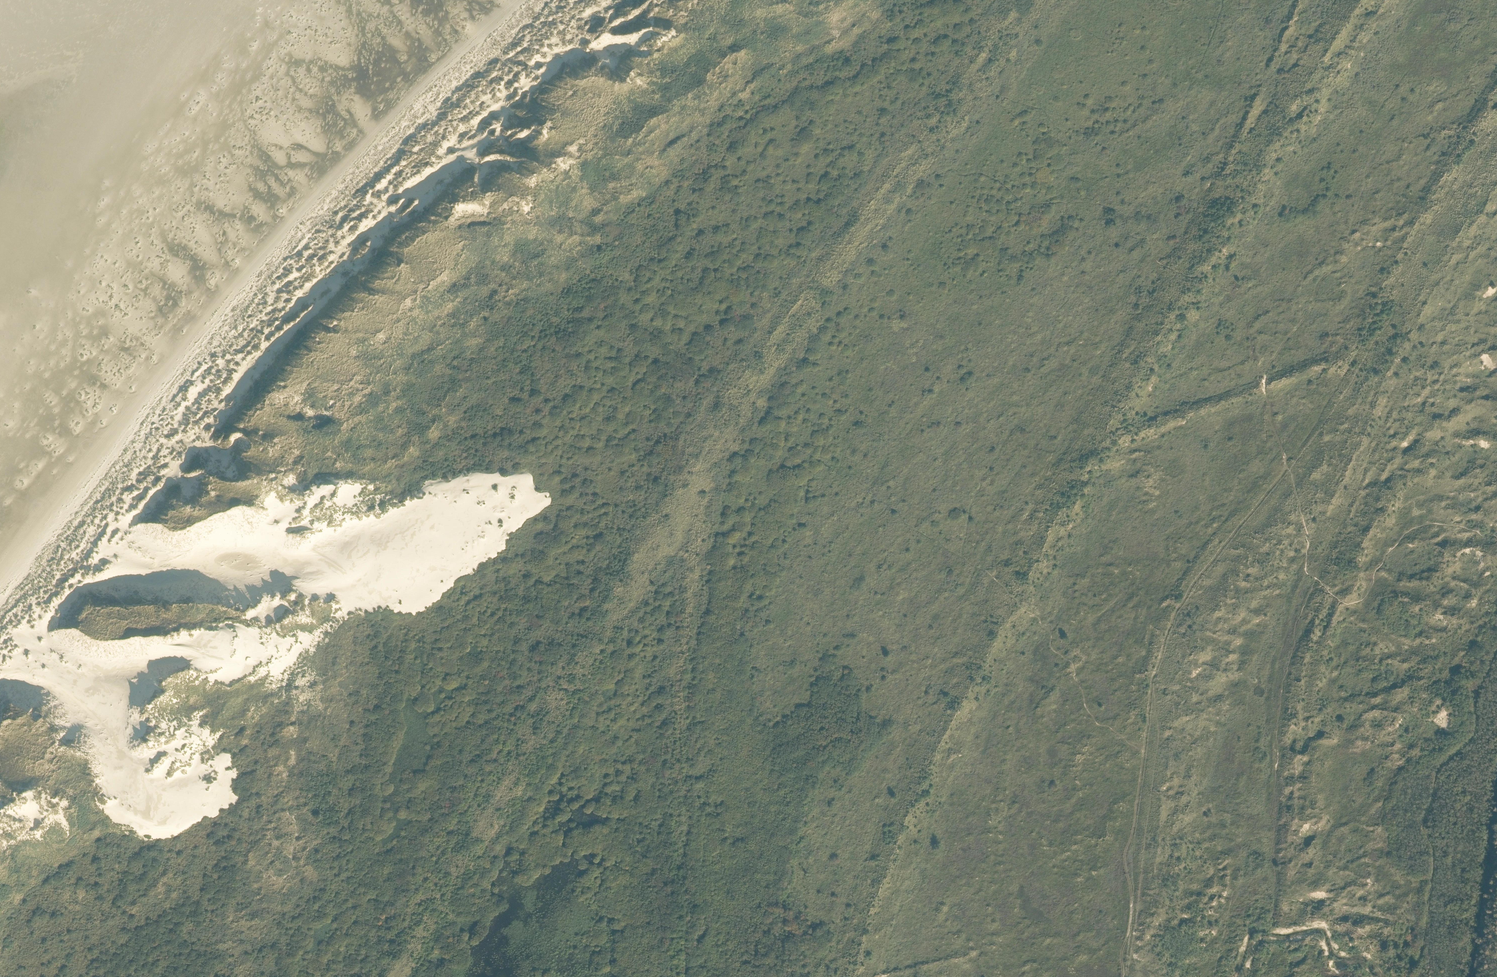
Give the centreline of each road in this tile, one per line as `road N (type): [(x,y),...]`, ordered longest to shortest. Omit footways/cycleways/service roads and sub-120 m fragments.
road 1 (track): [(1125,976),(1132,920),(1126,850),(1155,678),(1177,612),(1286,462)]

